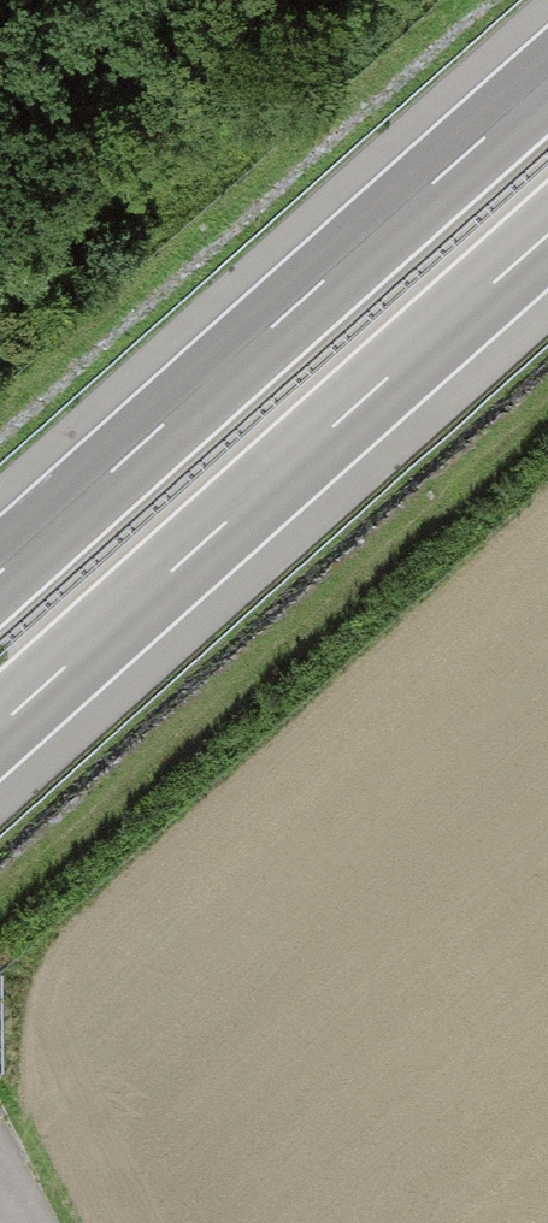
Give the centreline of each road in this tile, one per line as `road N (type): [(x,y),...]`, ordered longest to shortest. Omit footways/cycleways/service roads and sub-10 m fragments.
road 1 (motorway): [(547,83),(0,573)]
road 2 (motorway): [(0,726),(547,238)]

